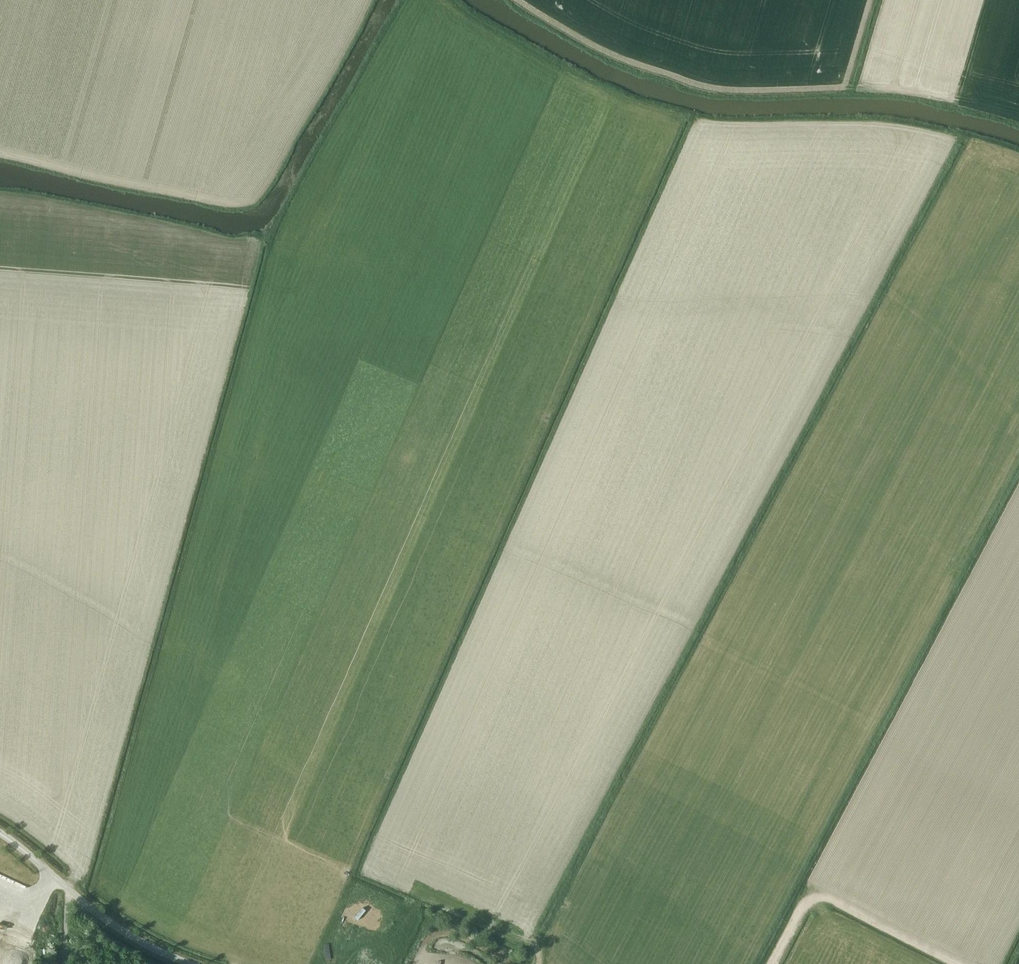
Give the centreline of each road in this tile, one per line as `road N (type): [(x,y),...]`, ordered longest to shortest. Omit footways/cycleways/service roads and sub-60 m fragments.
road 1 (track): [(964,963),(814,892),(772,963)]
road 2 (unclassified): [(195,963),(109,921),(0,833)]

